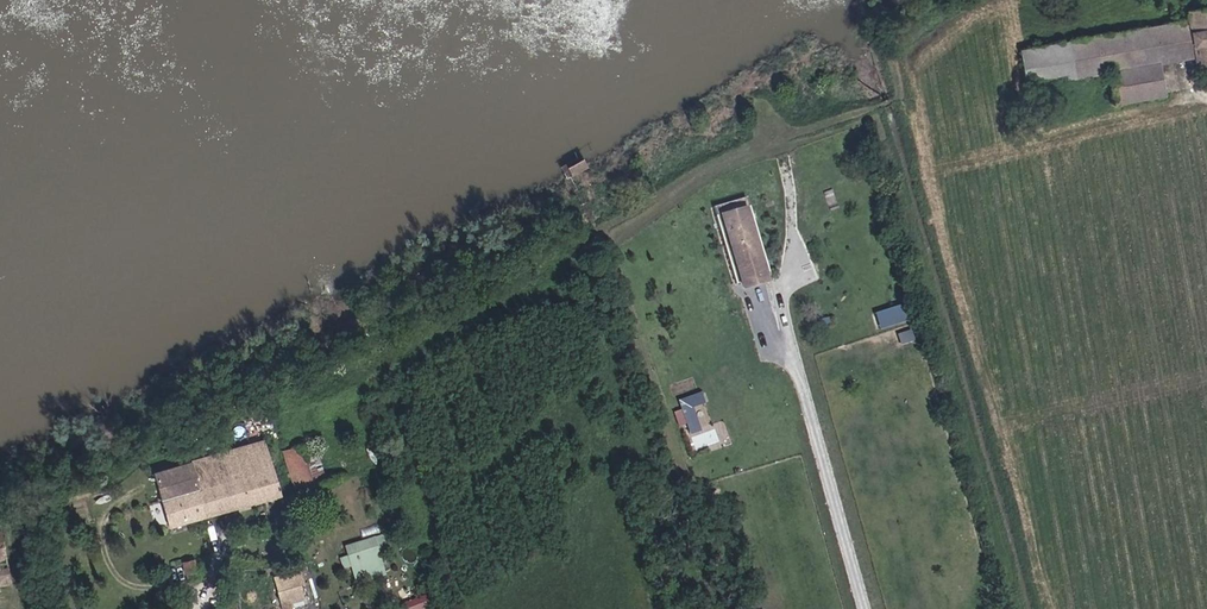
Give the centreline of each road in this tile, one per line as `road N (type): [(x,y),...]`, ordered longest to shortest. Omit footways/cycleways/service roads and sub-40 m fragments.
road 1 (residential): [(864,608),(785,330)]

